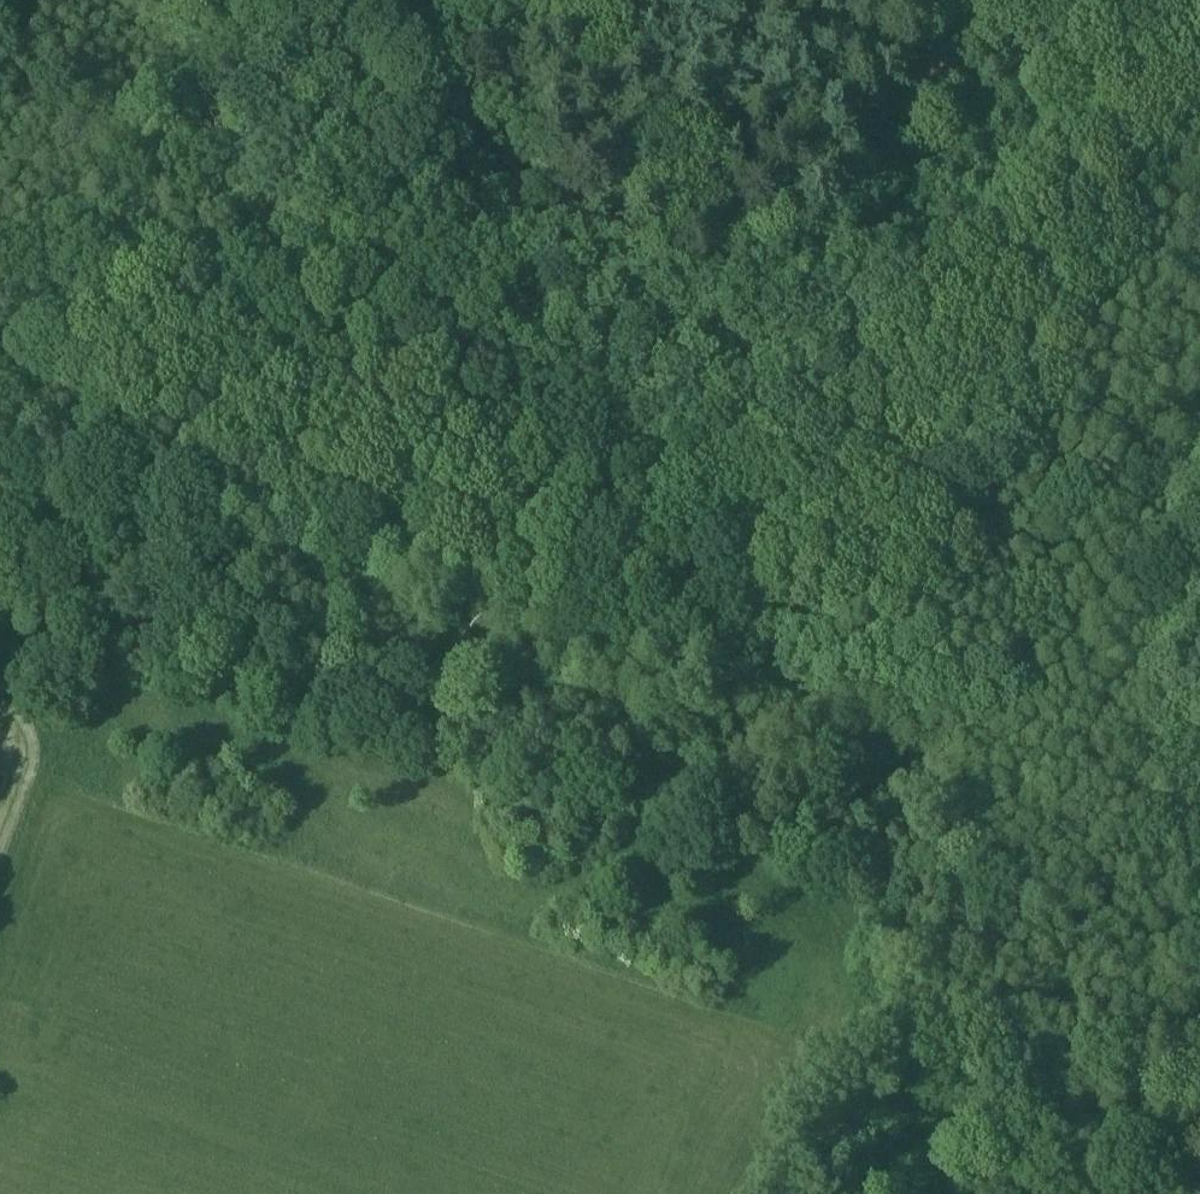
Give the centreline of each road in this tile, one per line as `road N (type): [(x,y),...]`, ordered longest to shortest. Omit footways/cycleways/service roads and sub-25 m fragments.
road 1 (track): [(0,414),(97,458),(284,519),(575,586),(622,575),(776,499),(833,439),(929,300),(1054,208),(1199,18)]
road 2 (track): [(866,1025),(788,1193)]
road 3 (track): [(0,923),(42,798)]

